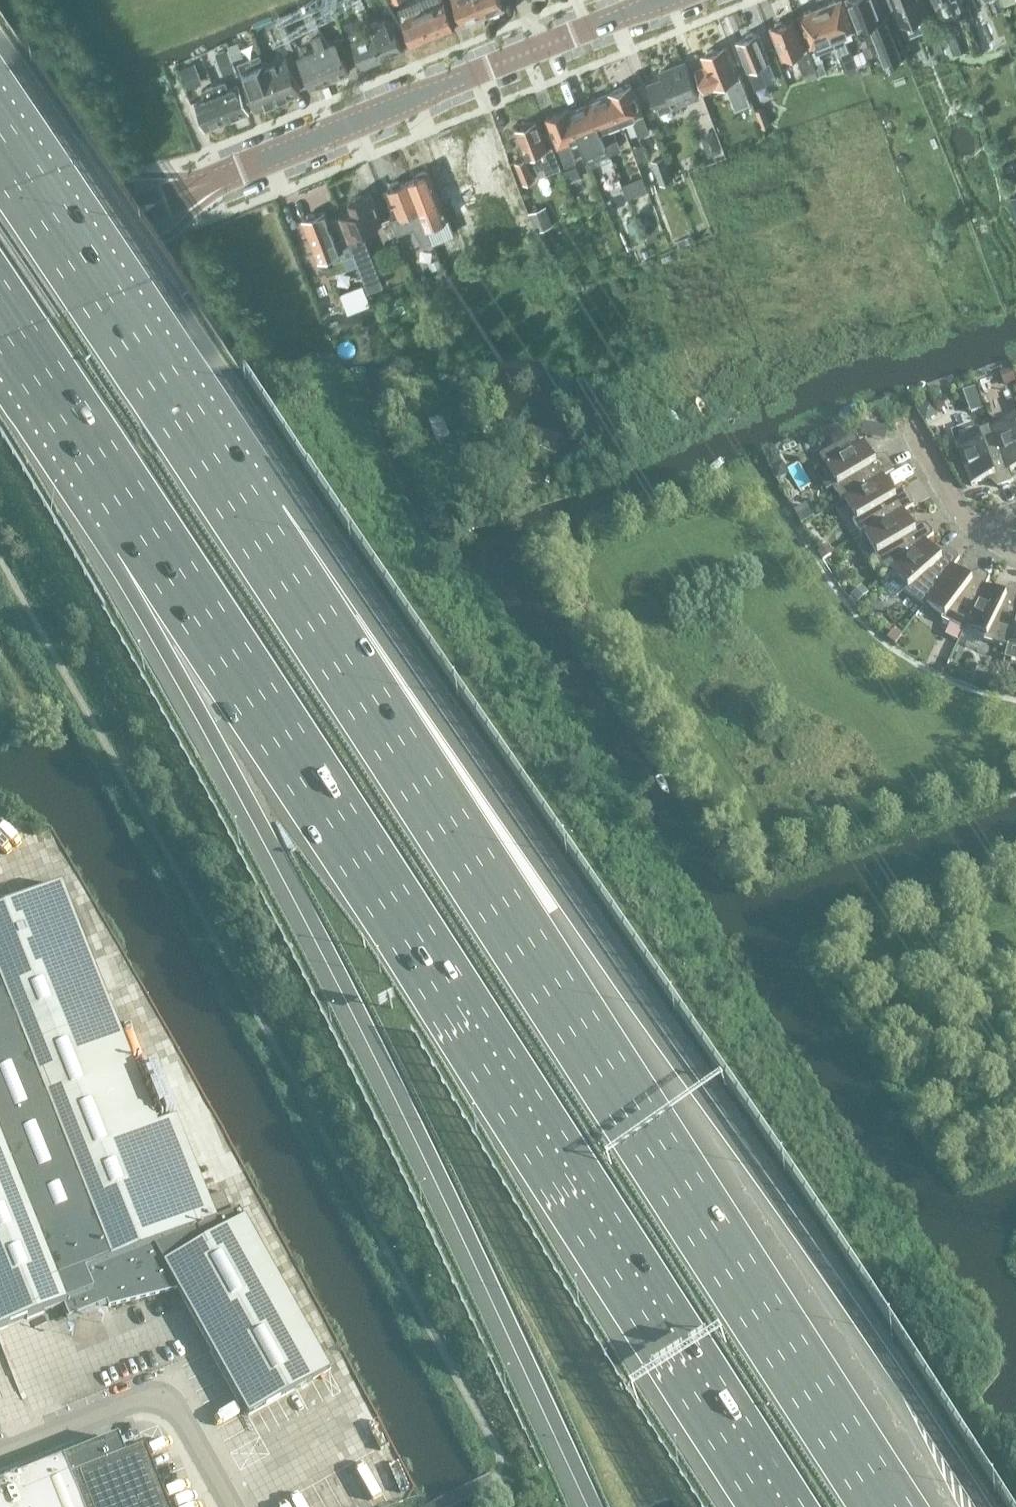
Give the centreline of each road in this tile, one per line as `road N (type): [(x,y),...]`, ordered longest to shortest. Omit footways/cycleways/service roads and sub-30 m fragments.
road 1 (motorway): [(984,1506),(567,904),(256,525)]
road 2 (motorway): [(891,1506),(256,525)]
road 3 (motorway): [(154,529),(786,1506)]
road 4 (motorway): [(154,529),(208,724),(301,896),(596,1506)]
road 5 (tertiary): [(202,185),(665,0)]
road 6 (motorway): [(256,525),(0,147)]
road 7 (unclassified): [(232,1506),(169,1403),(137,1406),(0,1464)]
road 8 (motorway): [(0,301),(154,529)]
road 9 (tertiary): [(0,275),(176,207),(202,185)]
road 10 (tertiary): [(202,185),(168,189),(0,252)]
road 11 (residential): [(996,529),(944,480),(919,426)]

